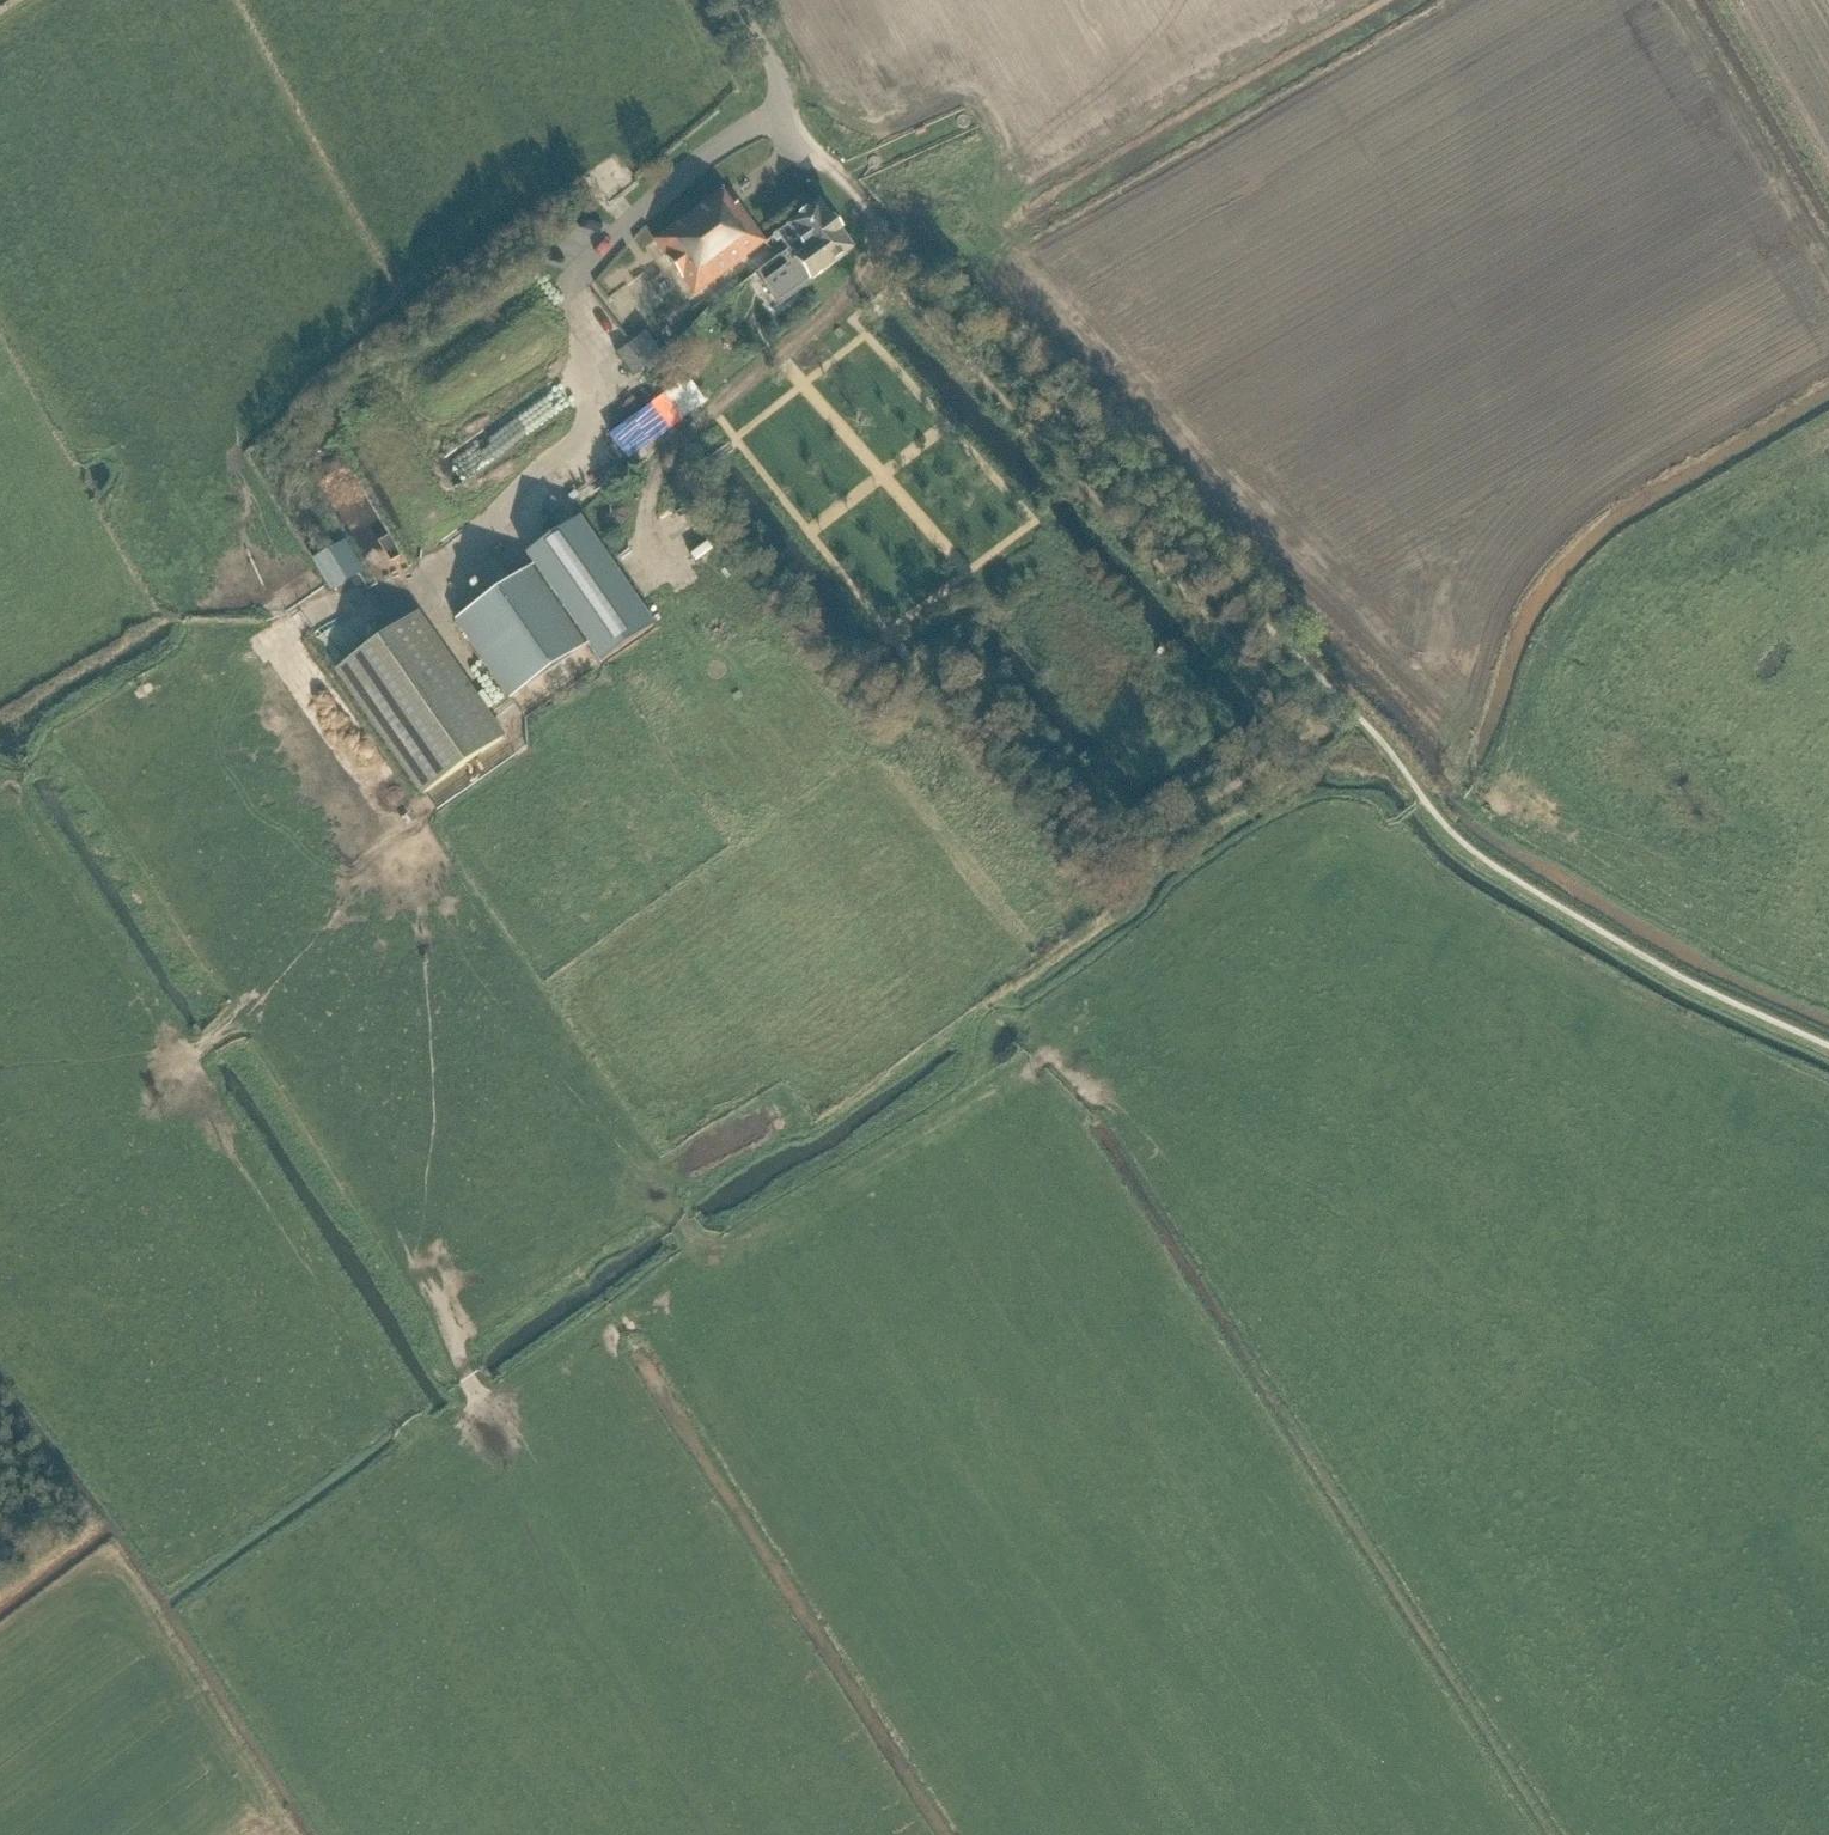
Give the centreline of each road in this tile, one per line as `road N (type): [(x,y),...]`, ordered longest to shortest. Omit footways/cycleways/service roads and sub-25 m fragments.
road 1 (unclassified): [(792,140),(767,53),(736,0)]

